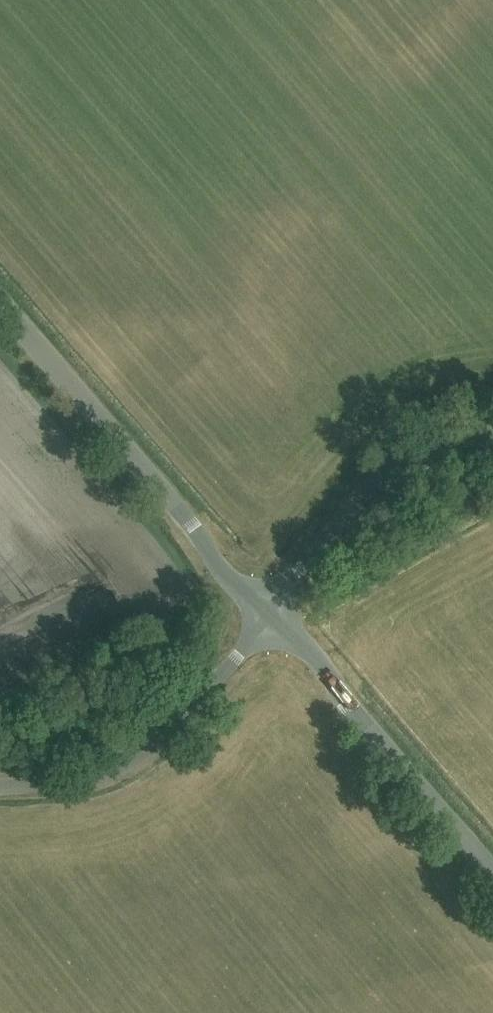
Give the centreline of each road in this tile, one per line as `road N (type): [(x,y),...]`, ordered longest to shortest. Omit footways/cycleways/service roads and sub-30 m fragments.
road 1 (unclassified): [(268,615),(0,303)]
road 2 (unclassified): [(492,878),(313,654),(268,615)]
road 3 (unclassified): [(0,786),(62,786),(130,763),(162,741),(268,615)]
road 4 (unclassified): [(268,615),(398,461),(492,437)]

